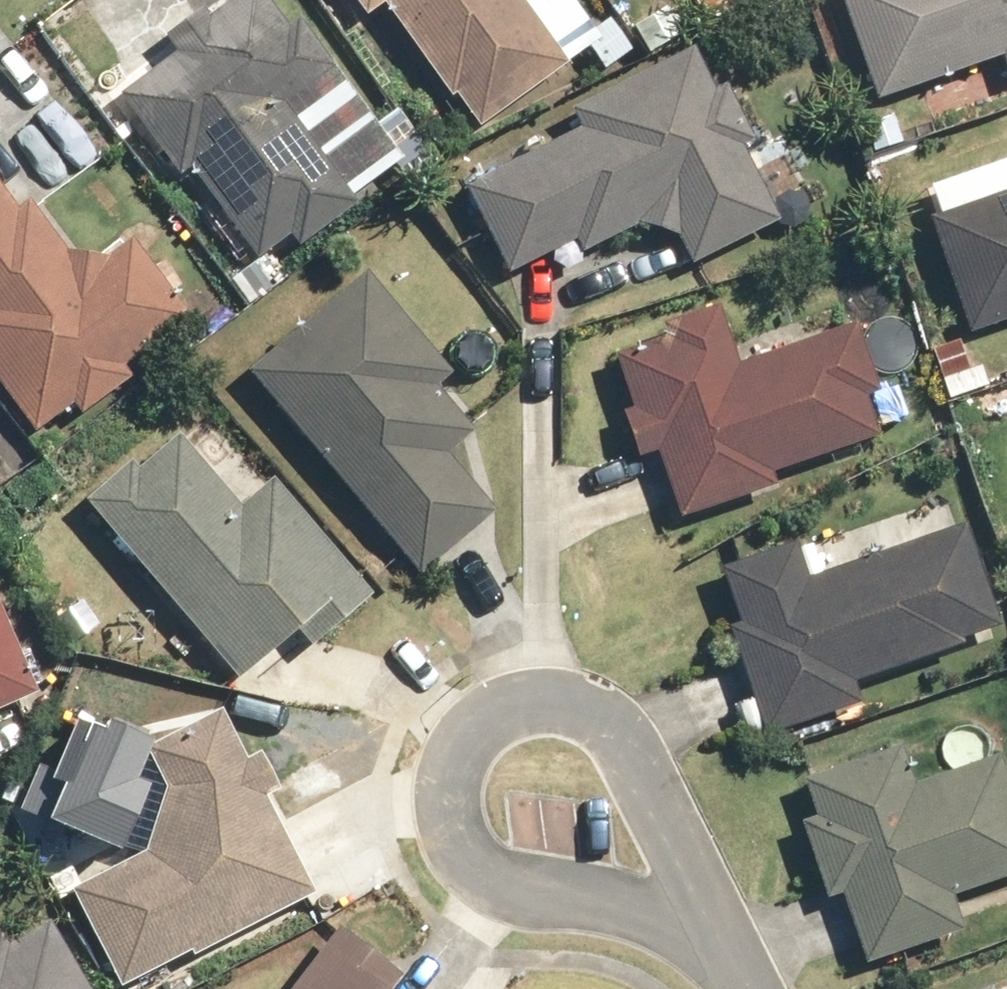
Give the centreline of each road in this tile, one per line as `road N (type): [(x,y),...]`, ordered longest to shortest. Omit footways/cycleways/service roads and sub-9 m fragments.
road 1 (residential): [(712,943),(671,923),(494,874),(471,856),(456,827),(450,798),(465,747),(505,711),(535,703),(598,719),(643,772),(690,874)]

